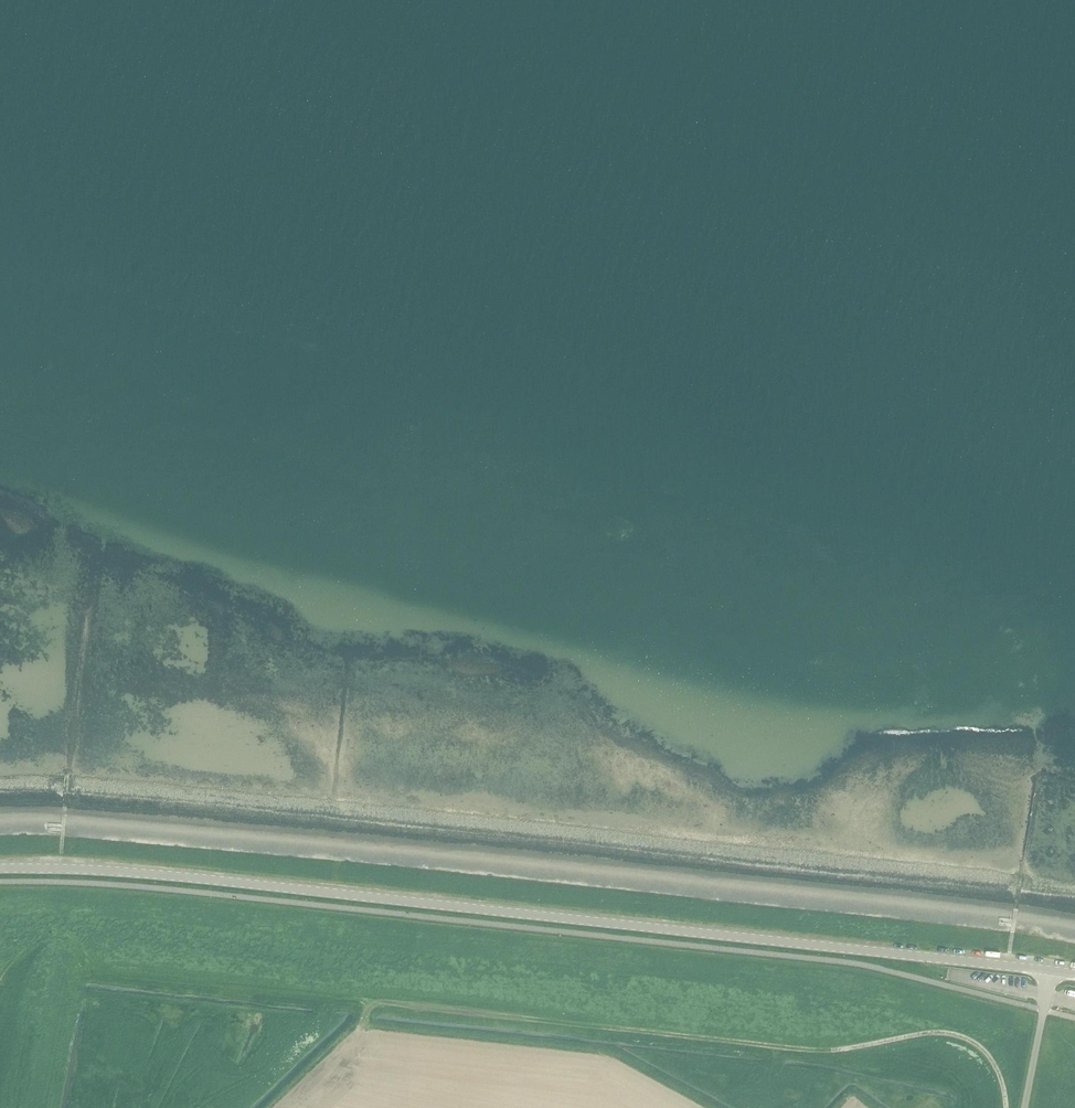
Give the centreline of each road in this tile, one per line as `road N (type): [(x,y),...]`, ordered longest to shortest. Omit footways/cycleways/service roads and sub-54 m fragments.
road 1 (tertiary): [(1049,971),(117,864),(0,863)]
road 2 (unclassified): [(1005,1107),(988,1053),(935,1031),(810,1050),(386,1003),(372,1004),(363,1020)]
road 3 (unclassified): [(1049,971),(1024,1107)]

